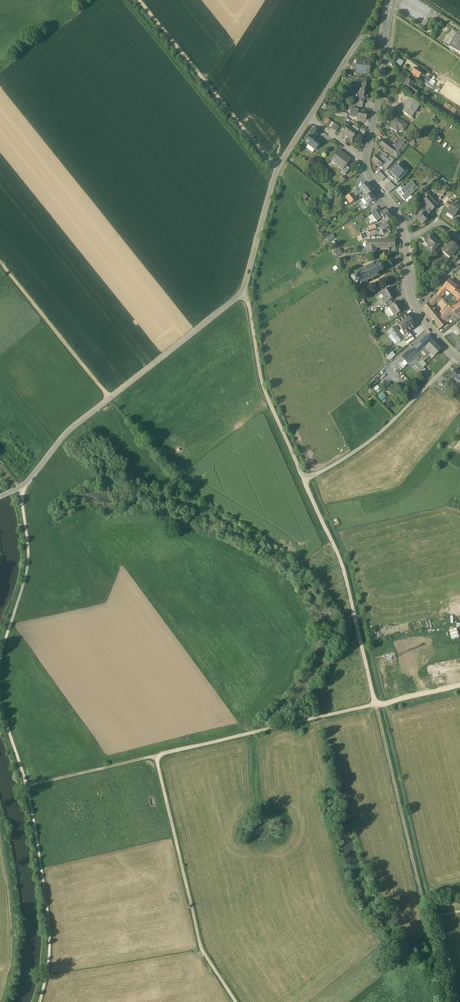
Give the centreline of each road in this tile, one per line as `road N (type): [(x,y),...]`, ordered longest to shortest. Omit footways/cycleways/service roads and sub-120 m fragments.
road 1 (unclassified): [(276,168),(241,290),(71,428),(20,488),(0,497)]
road 2 (track): [(374,705),(442,1001)]
road 3 (track): [(153,758),(195,942),(231,1001)]
road 4 (track): [(304,479),(341,572),(374,705)]
road 5 (track): [(153,758),(374,705)]
road 6 (track): [(26,787),(48,919),(39,1001)]
road 7 (track): [(140,0),(276,168)]
road 8 (track): [(0,464),(20,488),(28,554),(0,658)]
road 9 (track): [(241,290),(261,380),(304,479)]
road 10 (track): [(304,479),(366,444),(457,357)]
road 11 (track): [(0,263),(109,398)]
road 12 (track): [(4,1001),(15,928),(0,834)]
road 13 (tertiary): [(459,359),(412,300),(405,238)]
road 14 (track): [(26,787),(153,758)]
road 15 (tertiary): [(365,159),(385,39)]

